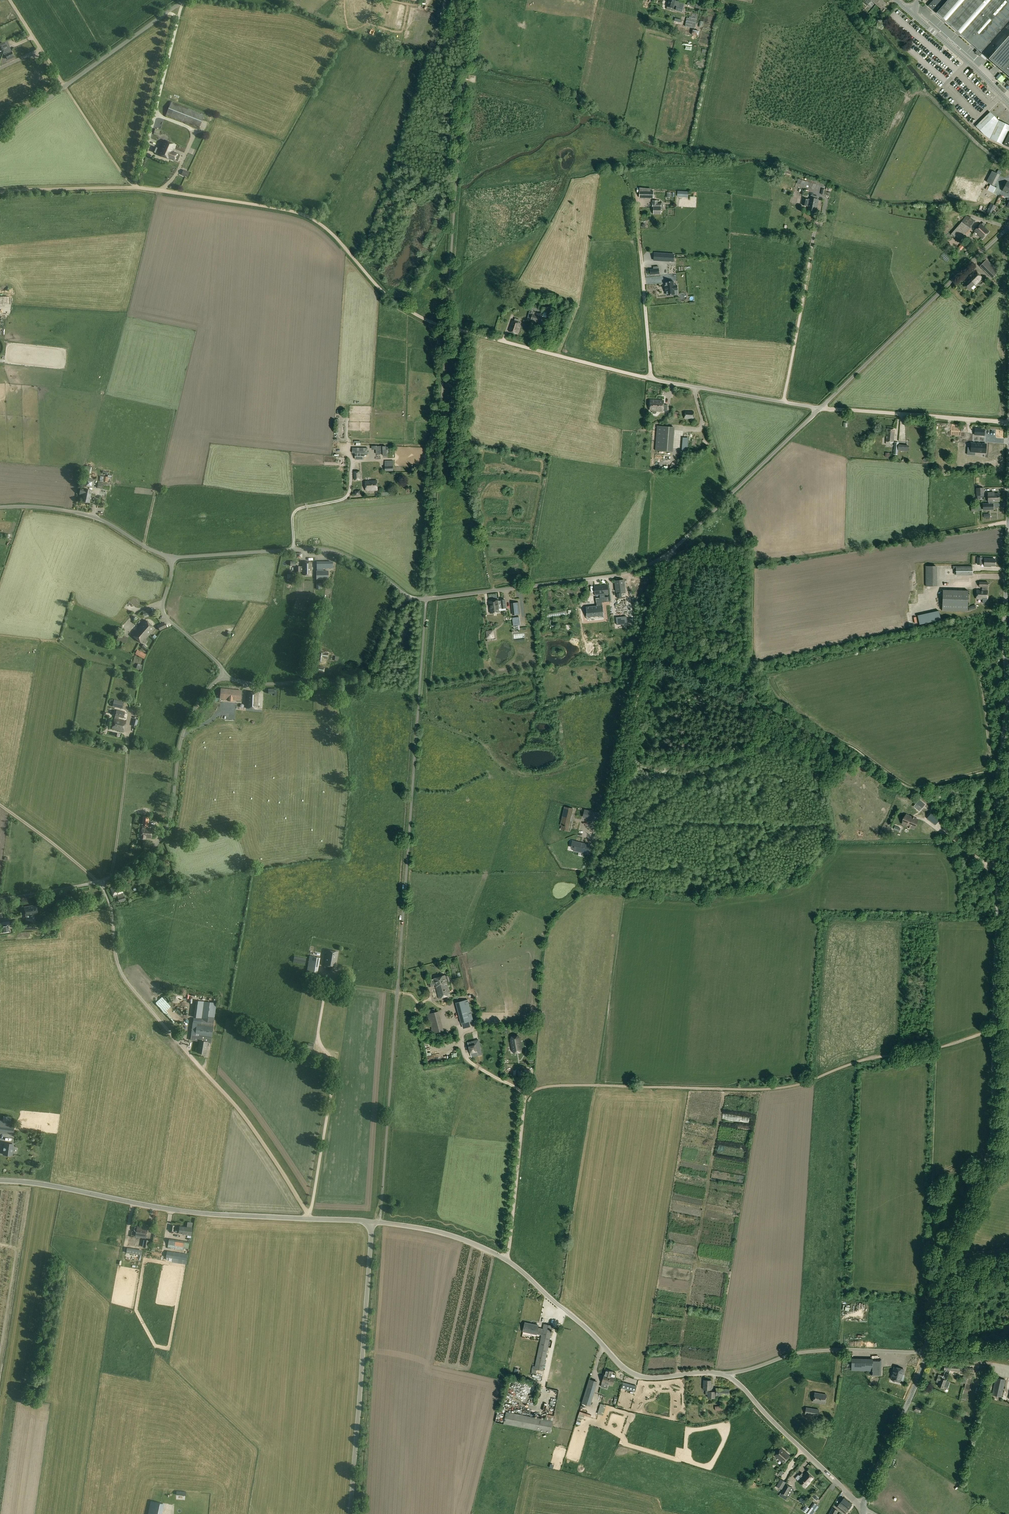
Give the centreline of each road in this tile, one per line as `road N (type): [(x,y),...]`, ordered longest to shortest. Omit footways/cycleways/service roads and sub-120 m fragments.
road 1 (track): [(0,192),(143,187),(296,212),(327,229),(374,282),(421,317),(651,378),(629,170)]
road 2 (unclassified): [(925,1353),(934,1268),(992,1139),(1008,501)]
road 3 (unclassified): [(820,408),(680,544),(647,564),(599,579),(410,598)]
road 4 (track): [(597,1086),(778,1088),(993,1030)]
road 5 (unclassified): [(309,1214),(246,1118),(123,975),(99,882)]
road 6 (tertiary): [(727,1375),(633,1374),(499,1255),(445,1233),(380,1222)]
road 7 (unclassified): [(182,2),(134,187),(65,86)]
road 8 (tertiary): [(309,1219),(187,1212),(0,1180)]
road 9 (unclassified): [(350,1513),(372,1222)]
road 10 (unclassified): [(820,408),(1008,226)]
road 11 (track): [(753,560),(1008,521)]
road 12 (unclassified): [(99,882),(163,834),(179,751),(192,717),(224,676)]
road 13 (unclassified): [(410,598),(322,550),(172,558)]
road 14 (unclassified): [(327,981),(316,1047),(334,1073),(309,1214)]
road 15 (unclassified): [(224,676),(246,684),(362,684),(380,671),(410,598)]
road 16 (track): [(668,553),(622,763)]
road 17 (unclassified): [(727,1375),(809,1351),(925,1353)]
road 18 (tertiary): [(863,1508),(727,1375)]
road 19 (unclassified): [(1008,423),(820,408)]
road 20 (unclassified): [(172,558),(80,514),(0,508)]
road 21 (unclassified): [(783,402),(816,226)]
road 22 (unclassified): [(863,1508),(925,1353)]
road 23 (track): [(1000,771),(908,787),(850,746)]
road 24 (track): [(524,1100),(504,1258)]
road 25 (unclassified): [(224,676),(218,660),(162,613),(172,558)]
road 26 (unclassified): [(65,86),(182,2)]
road 27 (track): [(1000,766),(991,758),(978,678),(954,640)]
road 28 (unclassified): [(783,402),(651,378)]
road 29 (unclassified): [(1008,102),(910,11)]
road 30 (unclassified): [(0,804),(99,882)]

